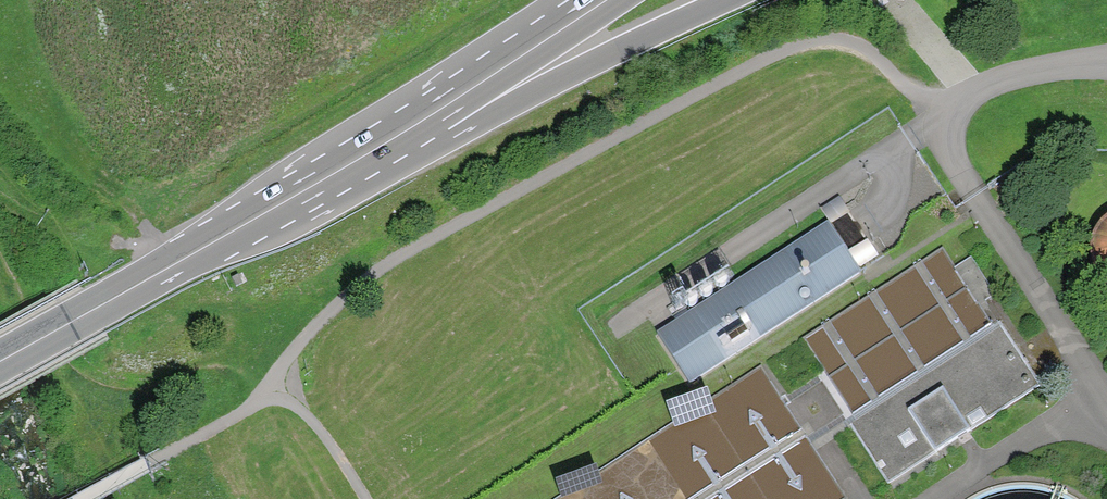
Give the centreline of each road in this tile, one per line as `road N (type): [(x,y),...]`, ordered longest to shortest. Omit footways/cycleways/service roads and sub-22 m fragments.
road 1 (track): [(278,377),(302,328),(417,239),(786,37),(844,36),(920,94),(946,101)]
road 2 (primary): [(419,125),(0,360)]
road 3 (trunk): [(419,125),(486,108),(717,0)]
road 4 (primary): [(603,0),(419,125)]

